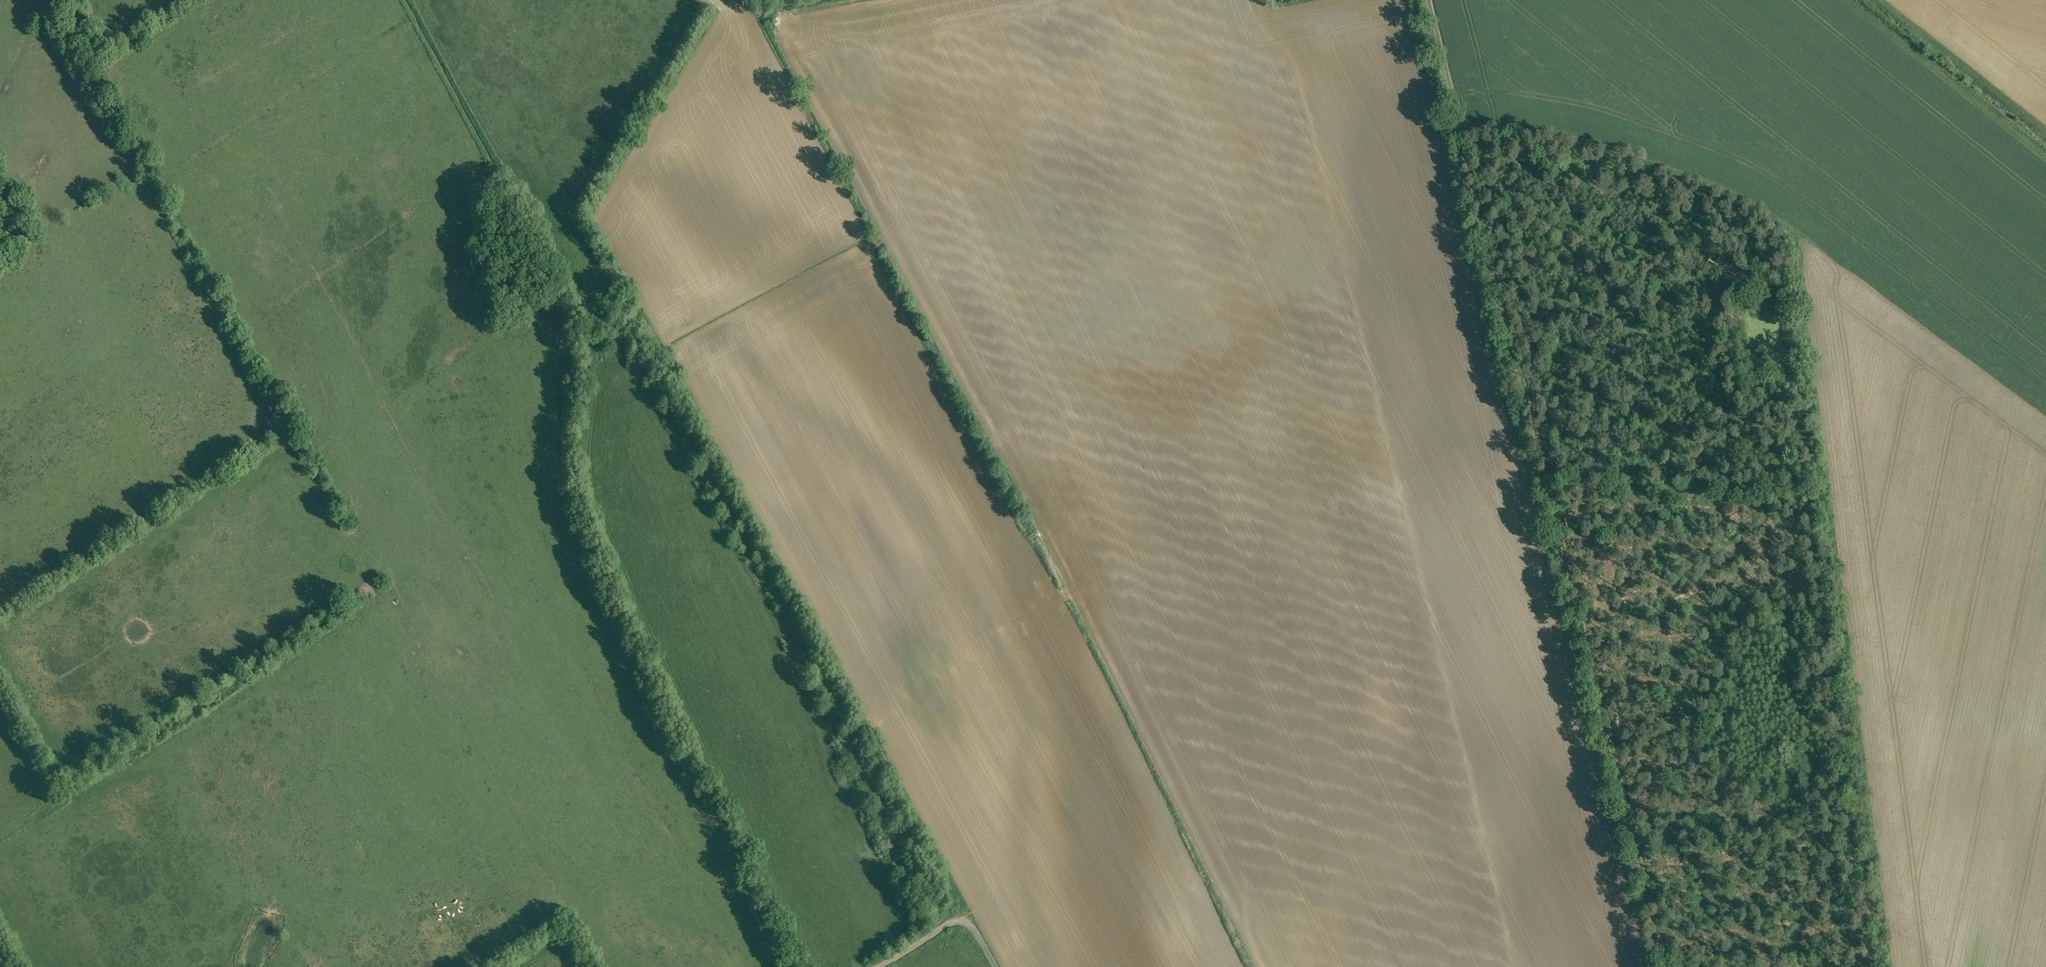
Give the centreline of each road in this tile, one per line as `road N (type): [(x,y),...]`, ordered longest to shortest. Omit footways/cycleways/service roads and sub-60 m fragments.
road 1 (track): [(999,966),(974,925),(954,916),(875,966)]

